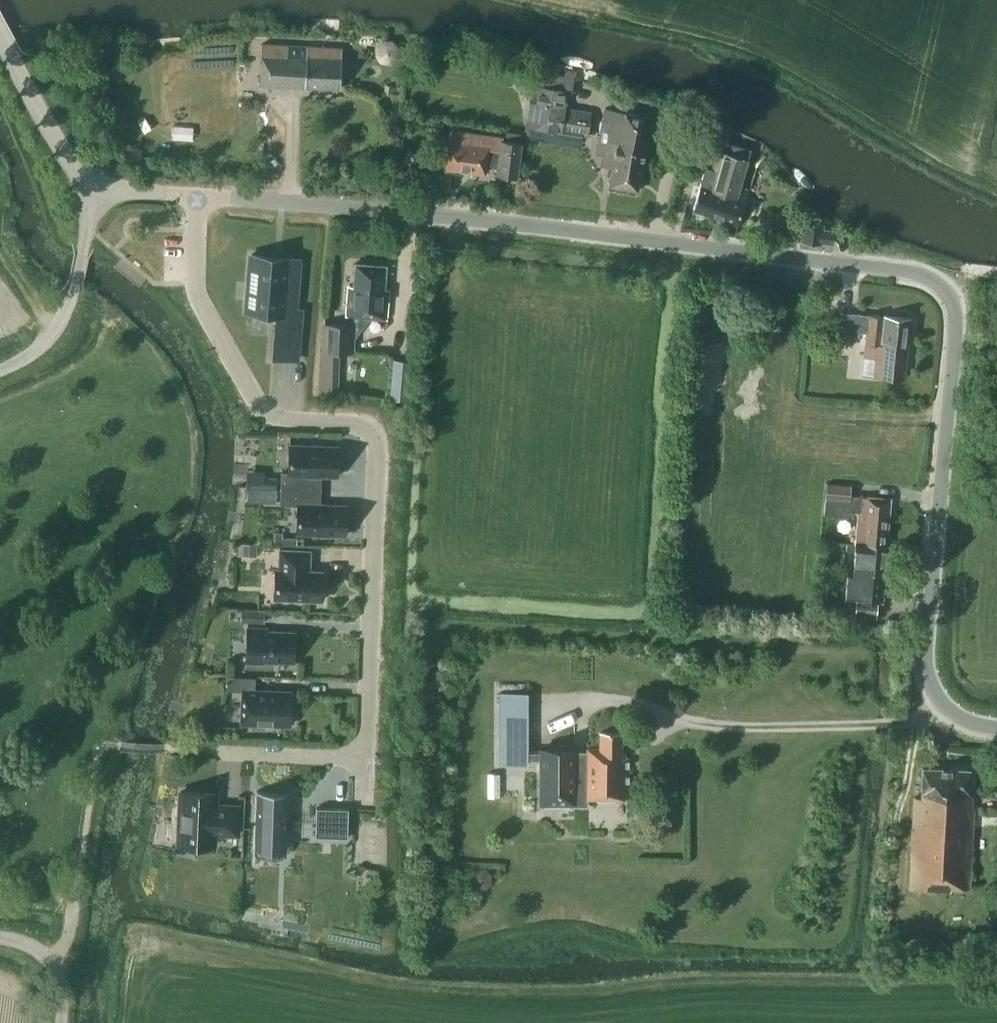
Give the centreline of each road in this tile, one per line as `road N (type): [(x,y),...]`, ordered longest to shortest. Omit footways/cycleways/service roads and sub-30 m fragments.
road 1 (tertiary): [(996,728),(952,713),(925,669),(954,335),(951,300),(935,282),(529,224),(197,195)]
road 2 (residential): [(197,195),(198,296),(252,396),(281,419),(350,423),(374,437),(364,756)]
road 3 (unclassified): [(0,369),(44,343),(67,305),(95,182)]
road 4 (tertiary): [(95,182),(65,154),(0,38)]
road 5 (residential): [(364,756),(222,751)]
road 6 (unclassified): [(60,1022),(54,963),(33,946),(0,937)]

